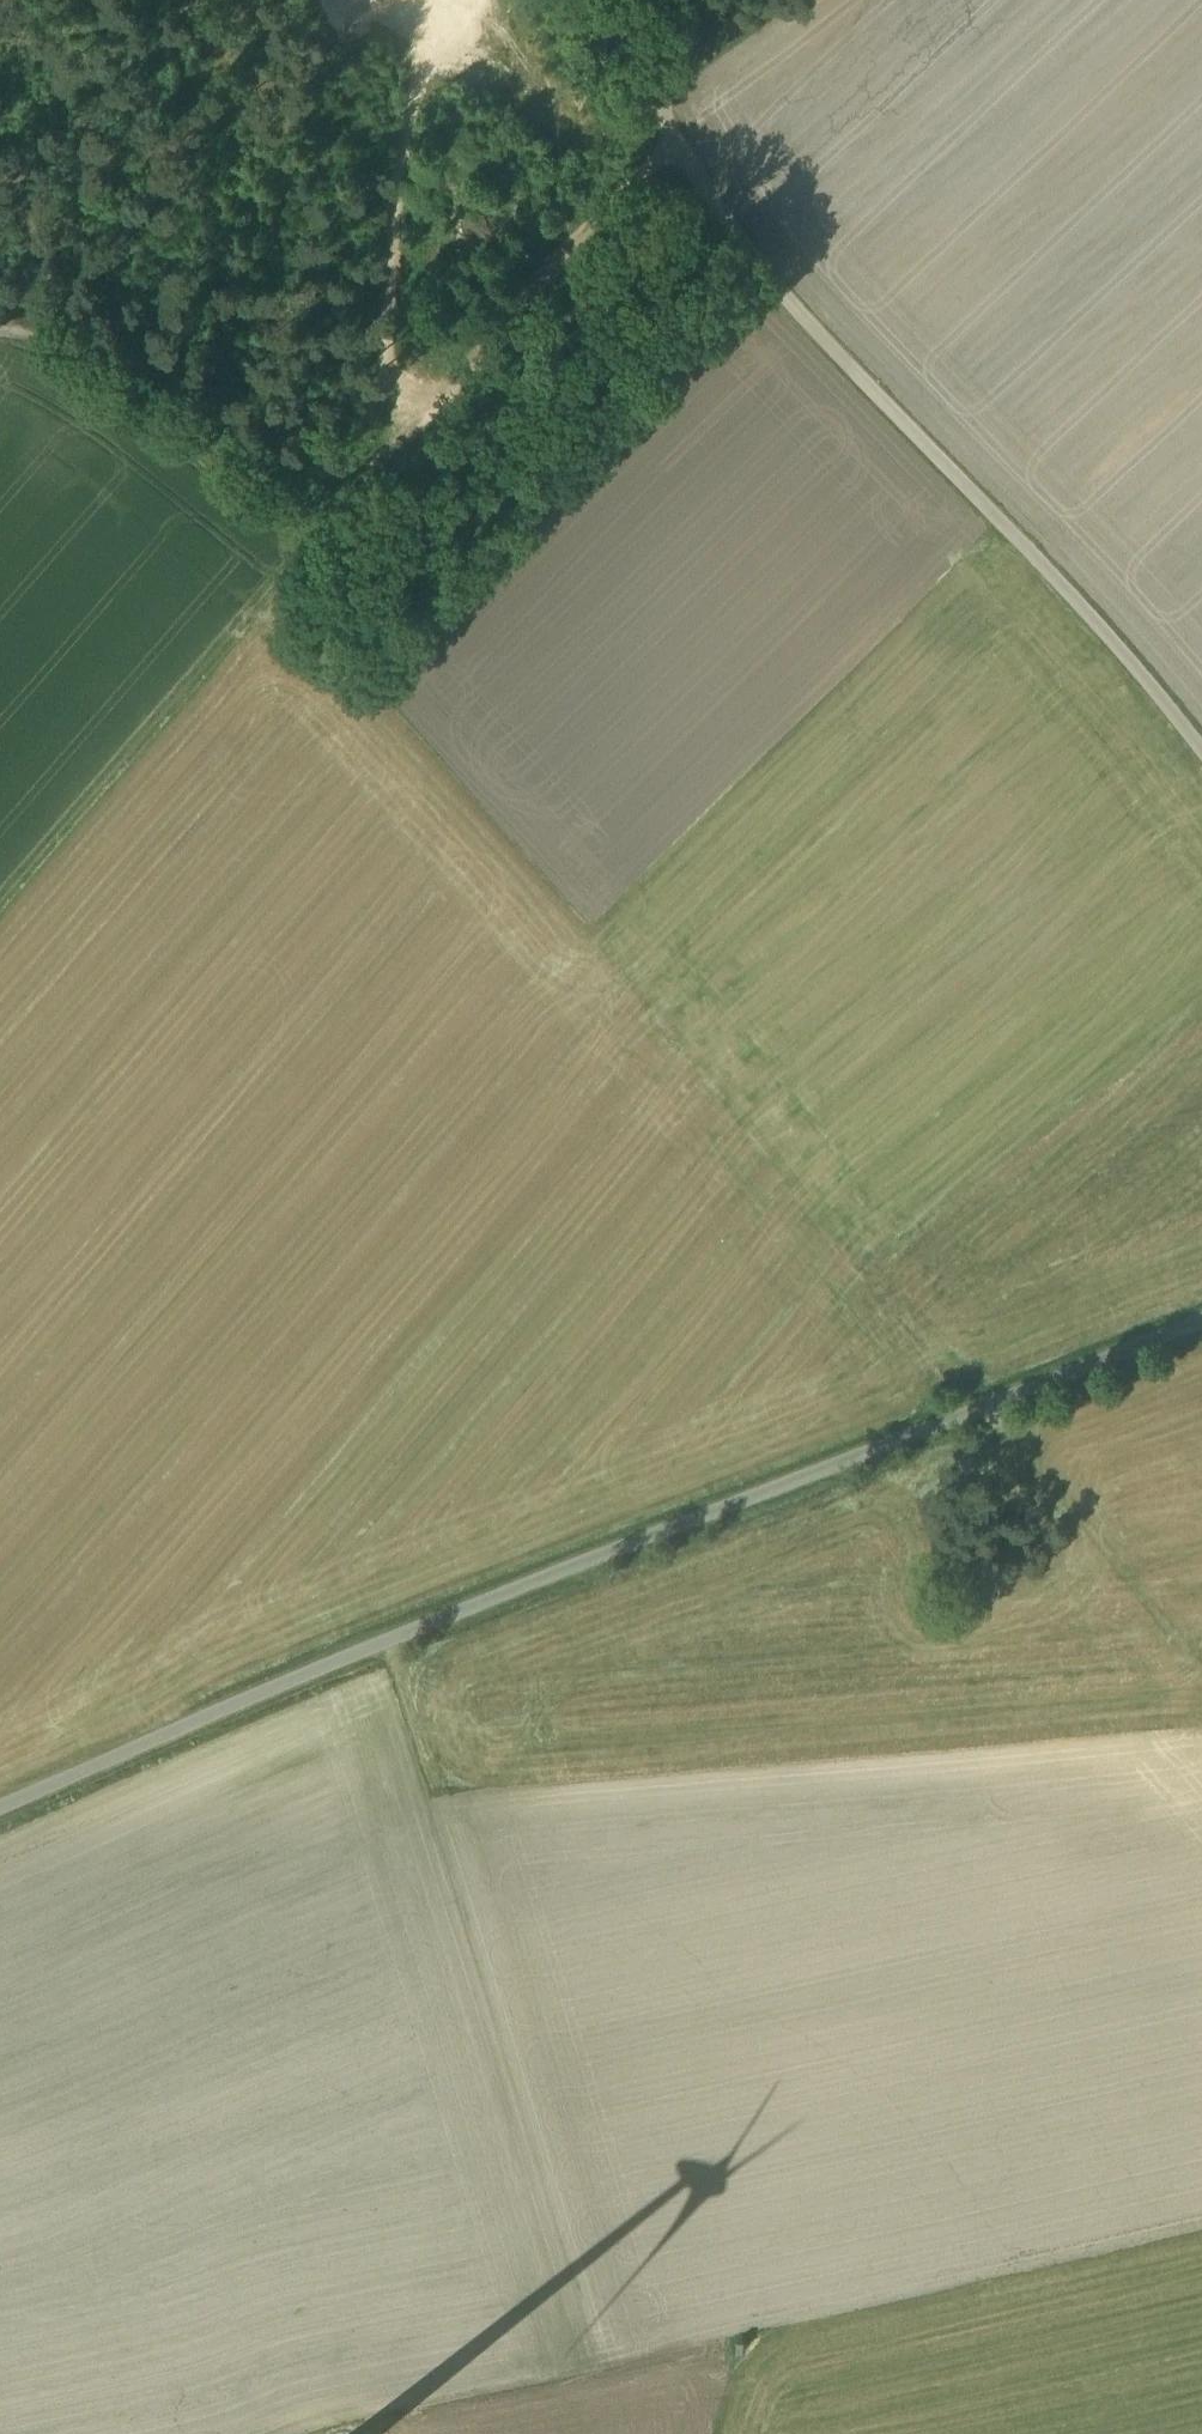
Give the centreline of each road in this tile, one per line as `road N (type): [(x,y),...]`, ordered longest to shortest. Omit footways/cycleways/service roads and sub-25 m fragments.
road 1 (unclassified): [(1201,1326),(399,1639),(0,1811)]
road 2 (track): [(0,891),(652,129)]
road 3 (unclassified): [(1201,746),(1104,629),(788,296),(715,192),(614,0)]
road 4 (track): [(971,1416),(1201,1629)]

